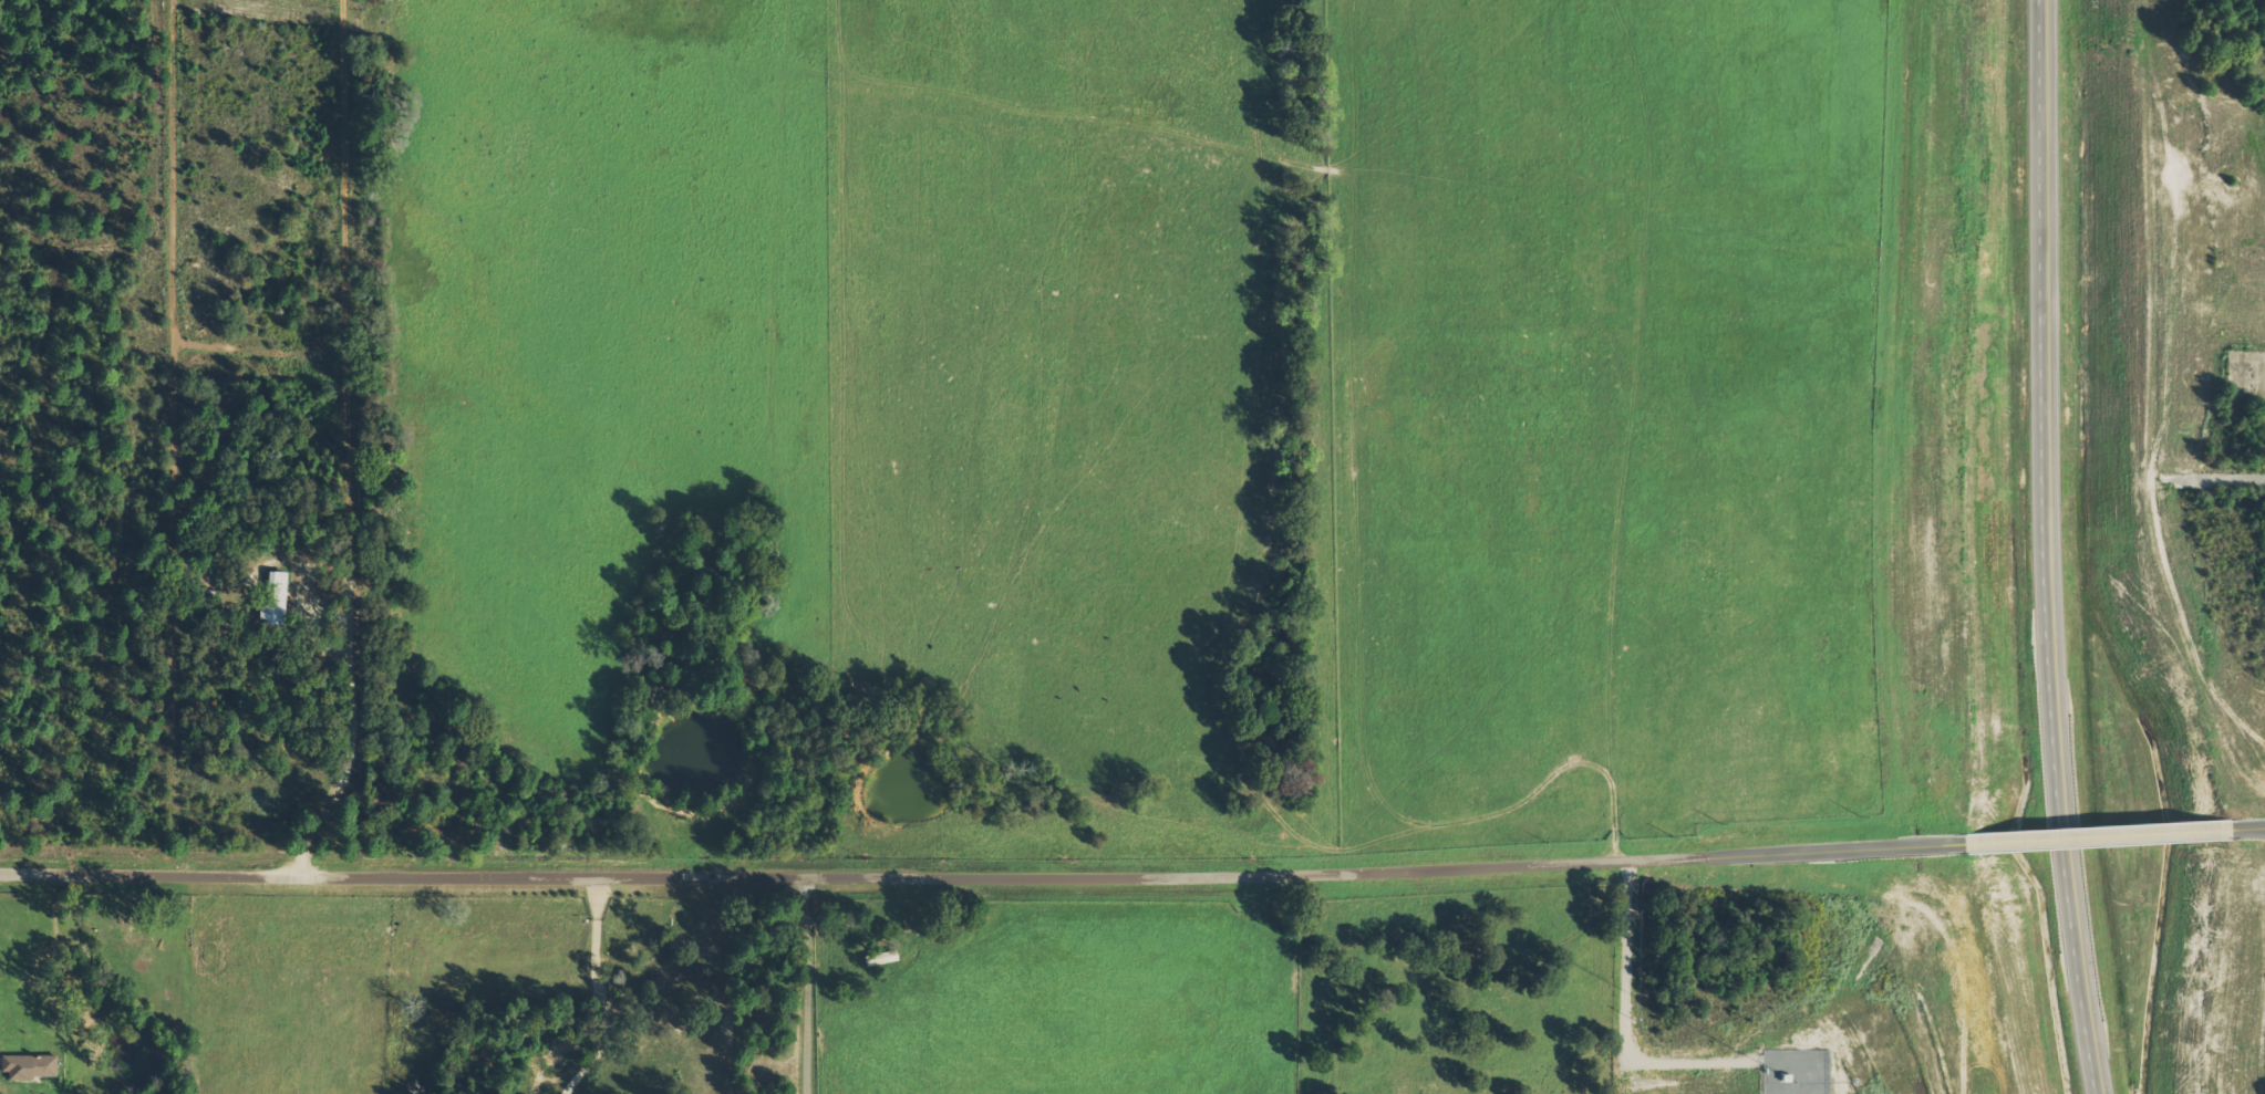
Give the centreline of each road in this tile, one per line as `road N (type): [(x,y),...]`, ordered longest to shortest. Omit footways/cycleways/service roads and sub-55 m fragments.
road 1 (residential): [(0,874),(1157,877),(1968,847)]
road 2 (trunk): [(2044,0),(2052,676)]
road 3 (trunk): [(2052,676),(2067,858),(2101,1093)]
road 4 (residential): [(1968,847),(2235,833)]

